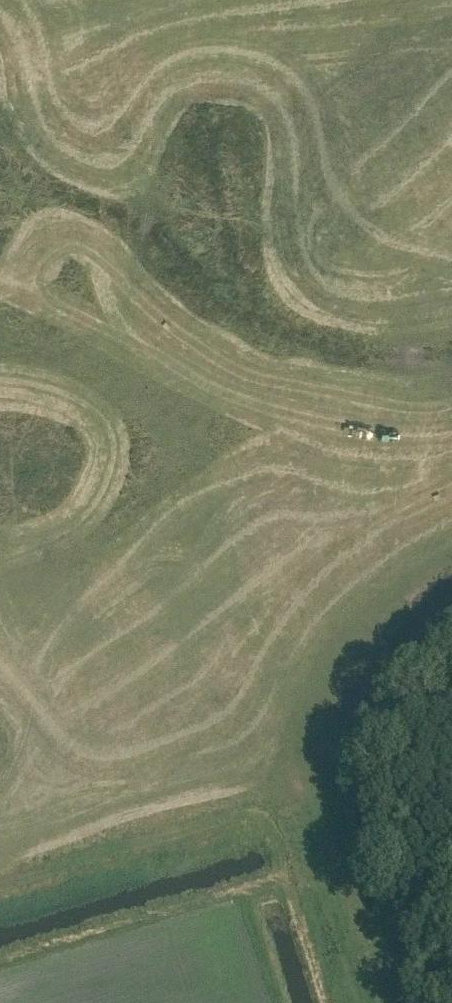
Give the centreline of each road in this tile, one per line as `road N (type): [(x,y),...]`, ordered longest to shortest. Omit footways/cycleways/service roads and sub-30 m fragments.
road 1 (track): [(0,964),(318,865)]

